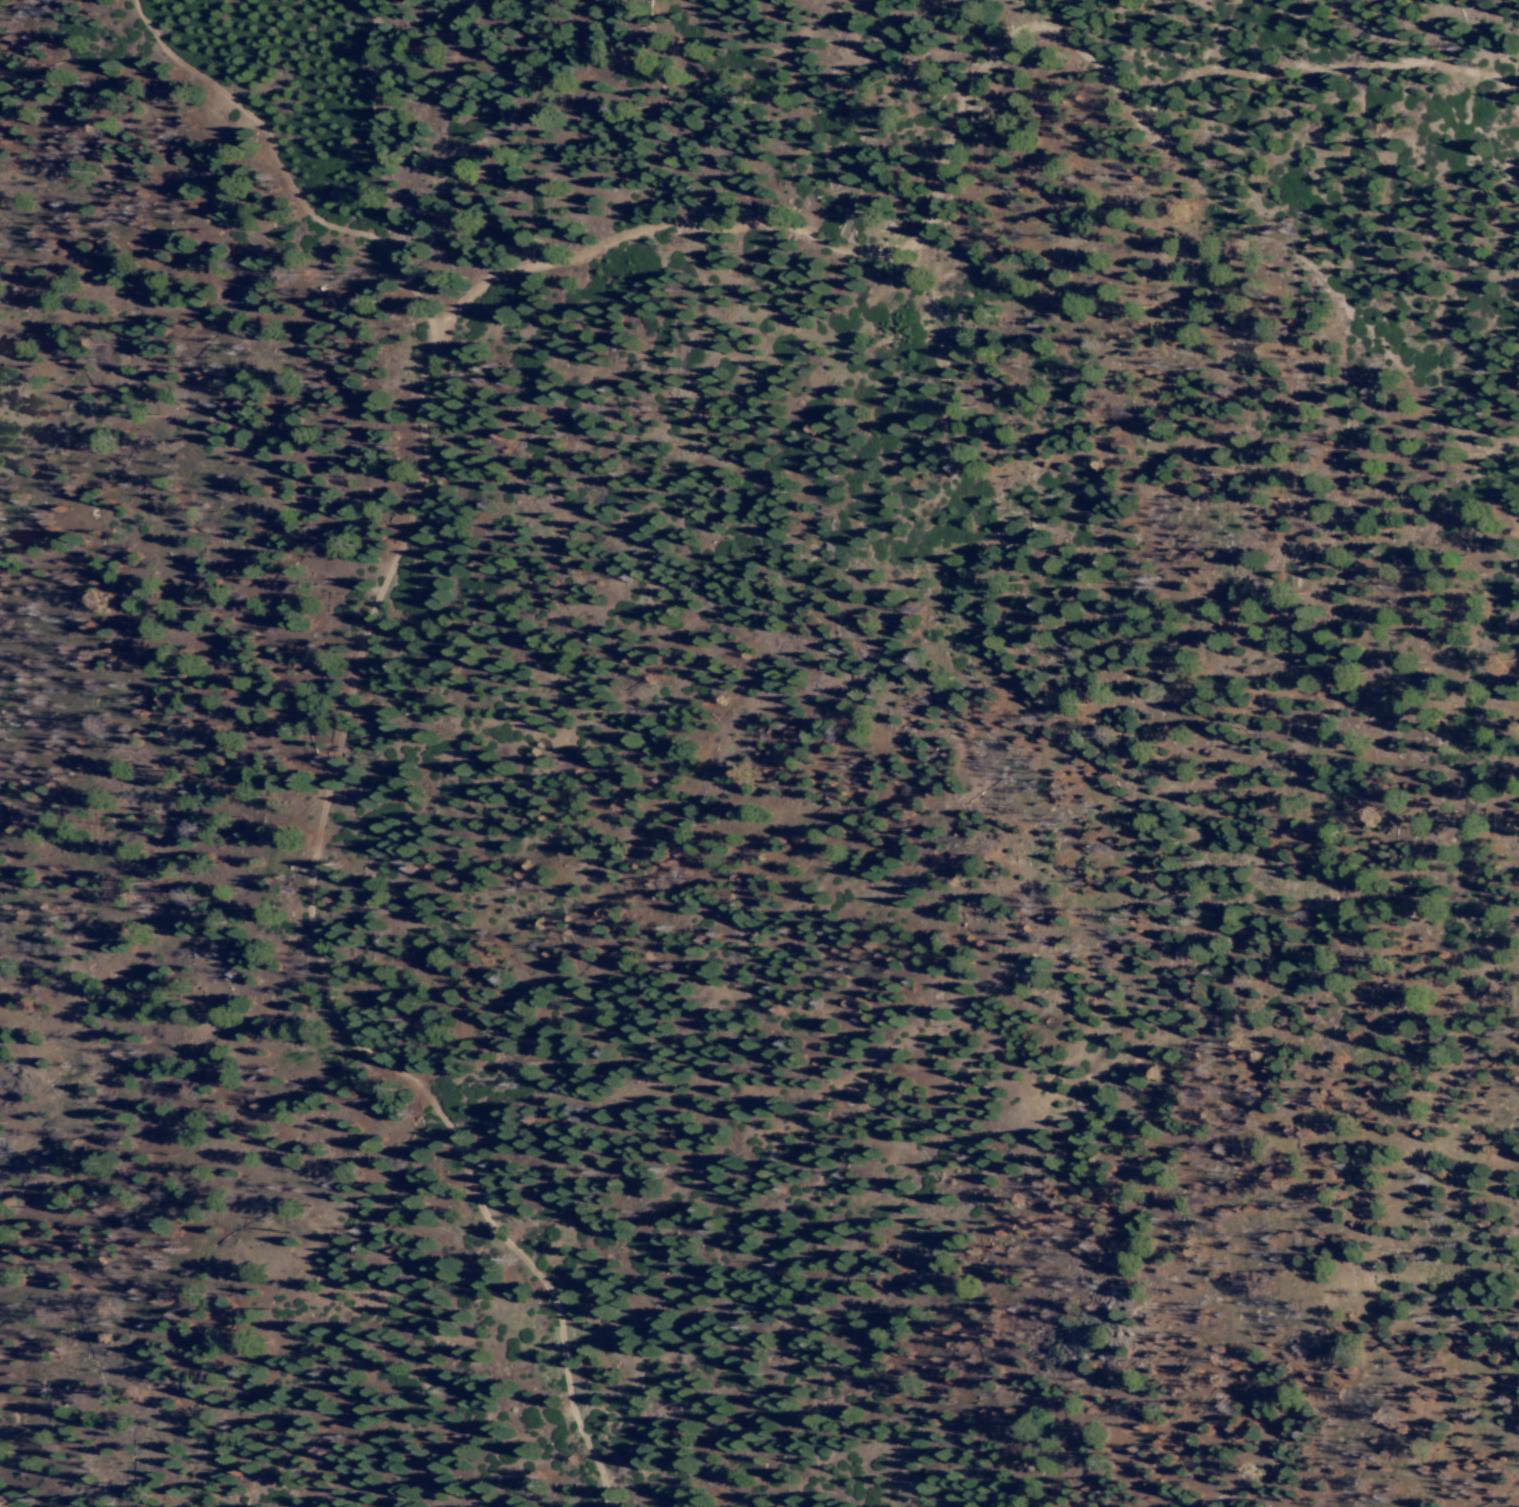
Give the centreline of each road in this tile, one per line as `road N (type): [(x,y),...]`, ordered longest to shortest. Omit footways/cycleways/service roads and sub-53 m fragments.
road 1 (track): [(136,0),(264,129),(324,225),(360,228),(443,304),(425,389),(419,477),(323,776),(310,868),(317,951),(339,1017),(400,1072),(445,1089),(564,1300),(569,1412),(607,1453),(617,1506)]
road 2 (track): [(443,304),(575,244),(671,215),(944,239),(964,476),(953,730)]
road 3 (track): [(944,239),(949,184),(998,45),(1021,17),(1057,17),(1112,58),(1217,181),(1298,238),(1403,340),(1518,497)]
road 4 (track): [(131,1506),(154,1498),(177,1450),(155,1402),(62,1309),(0,1272)]

